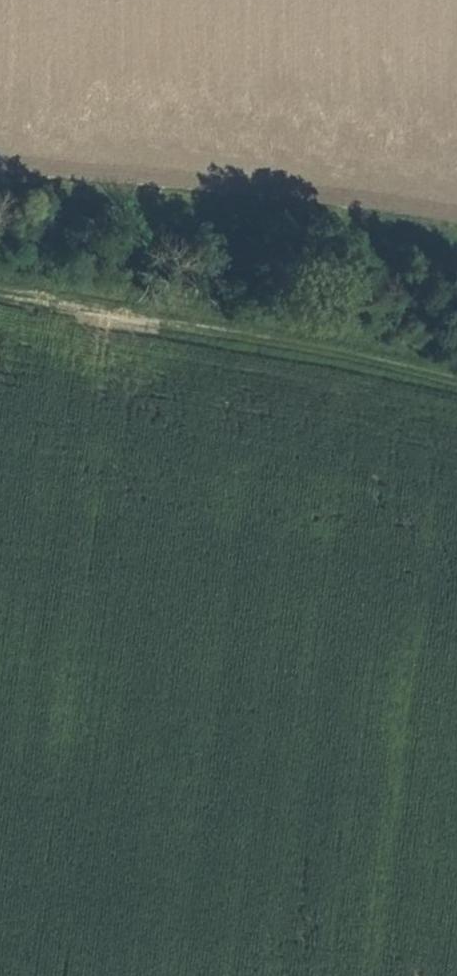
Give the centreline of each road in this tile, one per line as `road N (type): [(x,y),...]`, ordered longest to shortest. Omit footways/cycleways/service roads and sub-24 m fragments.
road 1 (track): [(456,379),(252,332),(0,294)]

